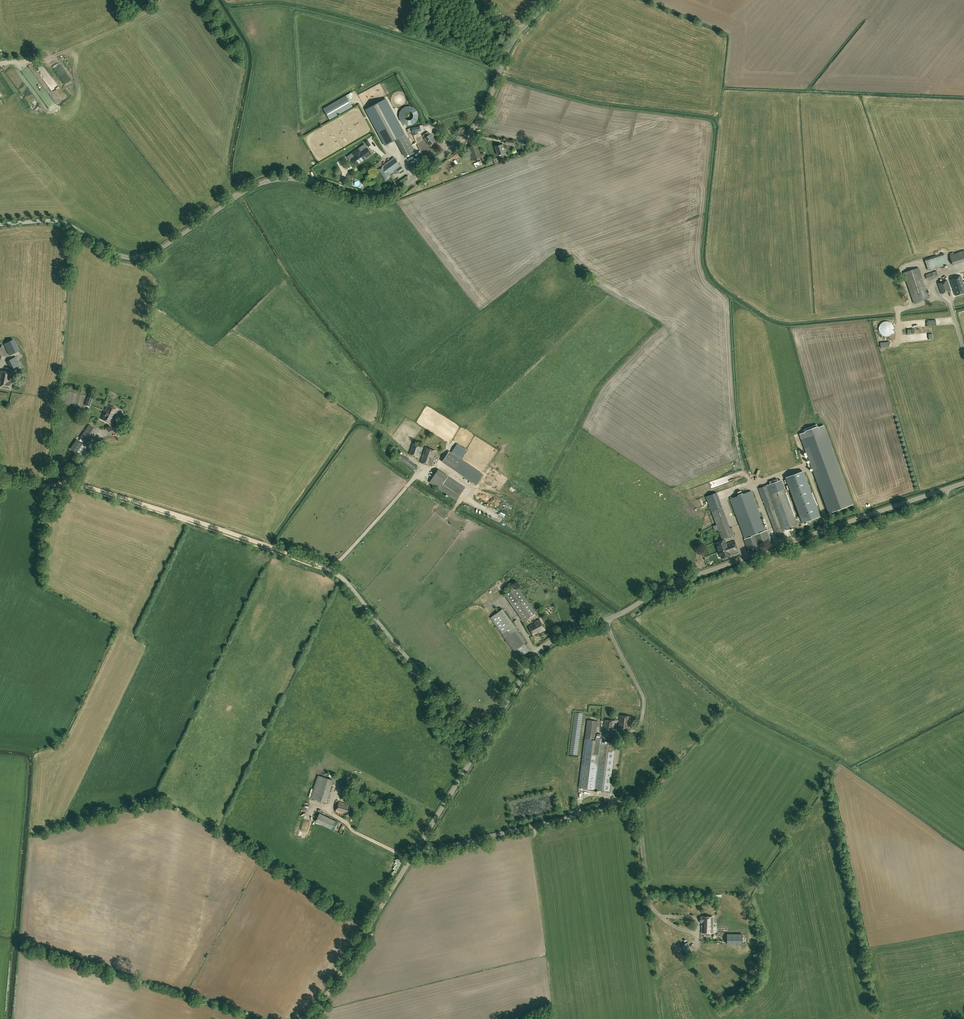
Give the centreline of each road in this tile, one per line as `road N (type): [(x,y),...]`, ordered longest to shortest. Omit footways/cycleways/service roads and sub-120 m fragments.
road 1 (unclassified): [(0,225),(64,223),(135,259),(272,182),(387,197),(480,123),(514,43),(554,0)]
road 2 (unclassified): [(486,739),(540,650),(557,638),(673,584),(963,483)]
road 3 (unclassified): [(313,1018),(486,739)]
road 4 (track): [(68,484),(332,572)]
road 5 (unclassified): [(486,739),(332,572)]

